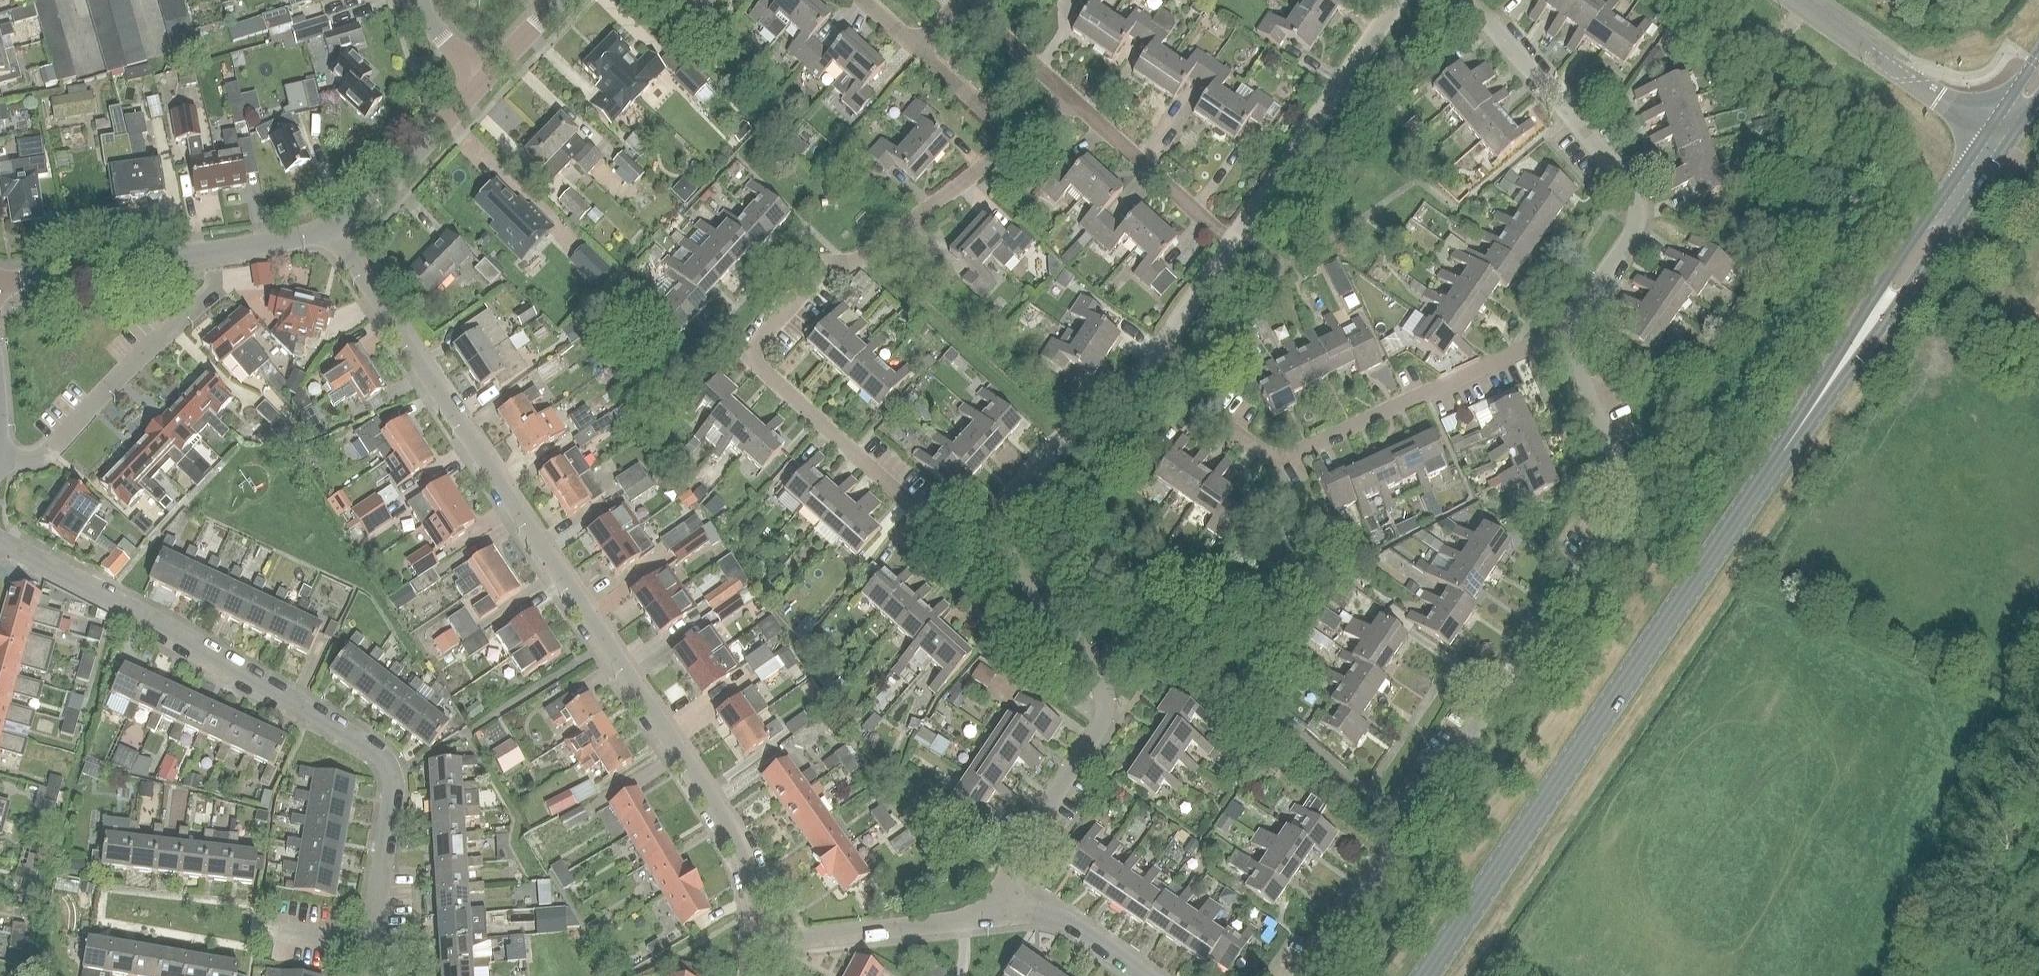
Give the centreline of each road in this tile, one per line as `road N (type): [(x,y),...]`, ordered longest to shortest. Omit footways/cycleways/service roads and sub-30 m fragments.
road 1 (secondary): [(1425,975),(1996,140)]
road 2 (residential): [(762,946),(755,890),(727,828),(333,229)]
road 3 (residential): [(1308,975),(1619,515),(1625,479),(1568,330)]
road 4 (residential): [(998,536),(950,541),(752,355),(754,343),(814,277),(860,261),(1017,144)]
road 5 (residential): [(369,945),(392,792),(383,760),(0,548)]
road 6 (residential): [(1146,371),(1275,458),(1568,330)]
road 7 (residential): [(1007,918),(1007,874),(1107,709),(1088,663),(998,536)]
road 8 (residential): [(1568,330),(1636,226),(1640,205),(1631,181),(1466,0)]
road 9 (tertiary): [(0,285),(333,229)]
road 10 (residential): [(1232,239),(1403,0)]
road 11 (residential): [(0,461),(39,460),(212,292)]
road 12 (tertiary): [(1996,140),(1792,0)]
road 13 (residential): [(762,946),(1007,918)]
road 14 (residential): [(998,536),(1006,496),(1072,428),(1119,408),(1146,371)]
road 15 (residential): [(1232,239),(1064,99)]
road 16 (tertiary): [(333,229),(390,183),(480,79)]
road 17 (residential): [(1007,918),(1044,915),(1072,925),(1151,975)]
road 18 (residential): [(1146,371),(1232,239)]
road 19 (residential): [(1064,99),(964,0)]
road 20 (residential): [(1017,144),(913,51)]

